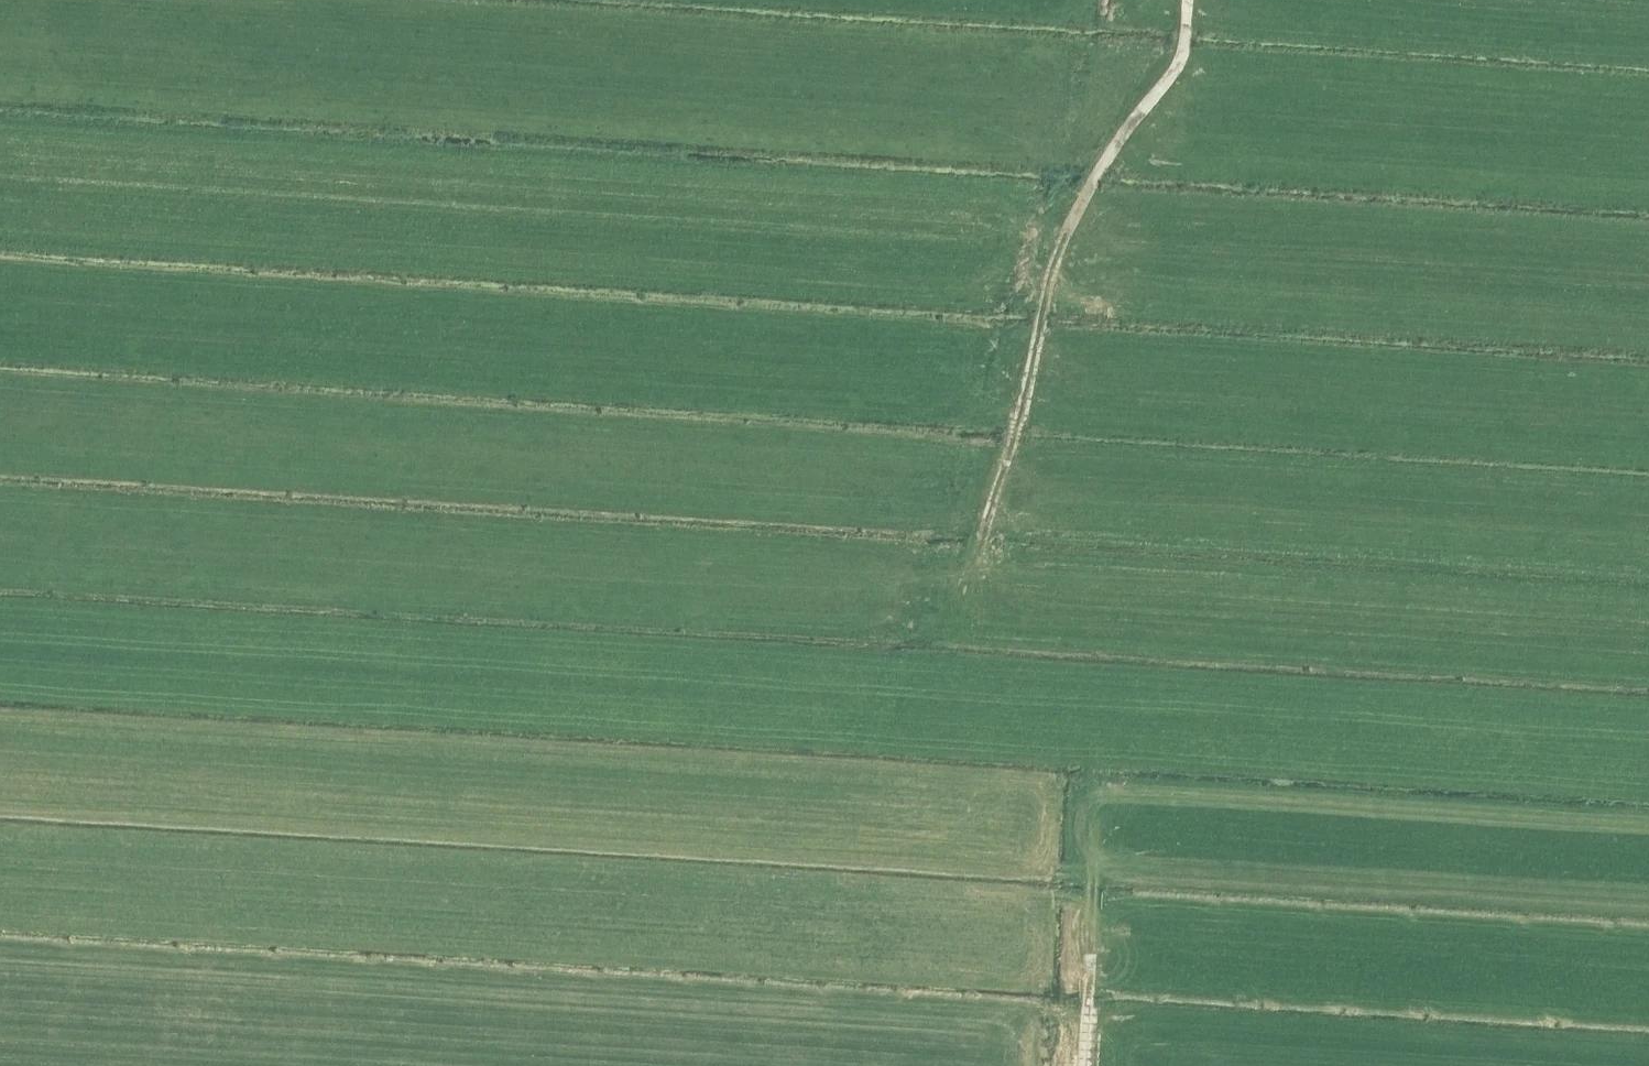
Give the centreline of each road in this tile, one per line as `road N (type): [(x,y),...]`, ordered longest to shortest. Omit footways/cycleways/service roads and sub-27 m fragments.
road 1 (track): [(1187,0),(1184,49),(1091,185),(1050,275),(1013,446),(943,657),(1103,760),(1085,1065)]

